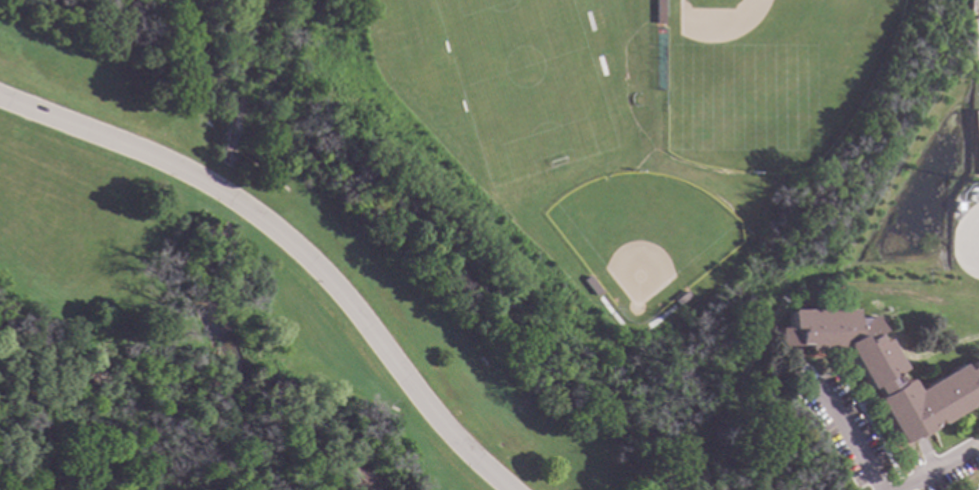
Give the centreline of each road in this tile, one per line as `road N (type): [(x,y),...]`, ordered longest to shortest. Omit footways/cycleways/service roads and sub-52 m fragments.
road 1 (residential): [(510,489),(449,435),(306,261),(243,207),(0,96)]

